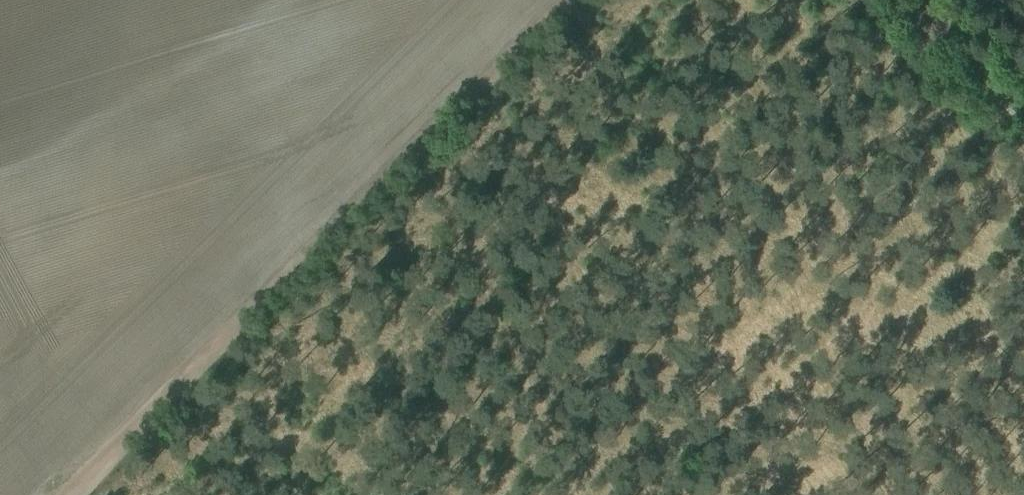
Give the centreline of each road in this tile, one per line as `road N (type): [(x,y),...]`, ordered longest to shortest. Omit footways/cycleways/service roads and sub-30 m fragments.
road 1 (track): [(62,494),(561,0)]
road 2 (track): [(600,494),(438,122)]
road 3 (track): [(935,0),(954,38),(1023,113)]

